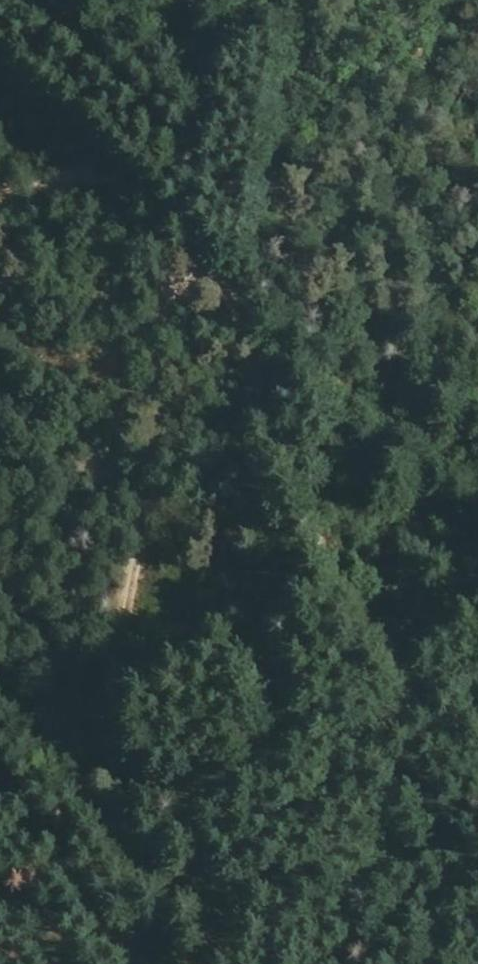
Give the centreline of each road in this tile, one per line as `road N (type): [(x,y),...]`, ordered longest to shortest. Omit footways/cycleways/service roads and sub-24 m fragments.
road 1 (track): [(0,205),(20,188),(66,174),(116,181),(160,201),(194,239),(362,628),(477,784)]
road 2 (track): [(124,963),(120,630),(156,465),(156,319),(200,255)]

